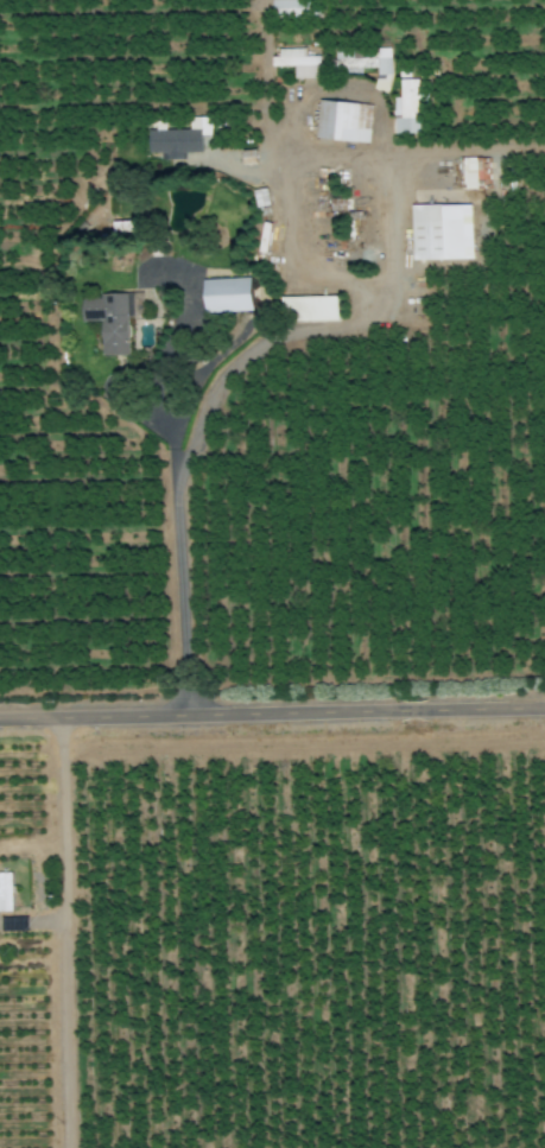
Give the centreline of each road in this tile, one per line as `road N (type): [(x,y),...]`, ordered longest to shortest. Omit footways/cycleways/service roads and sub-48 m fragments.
road 1 (residential): [(0,717),(544,705)]
road 2 (residential): [(58,716),(72,1147)]

